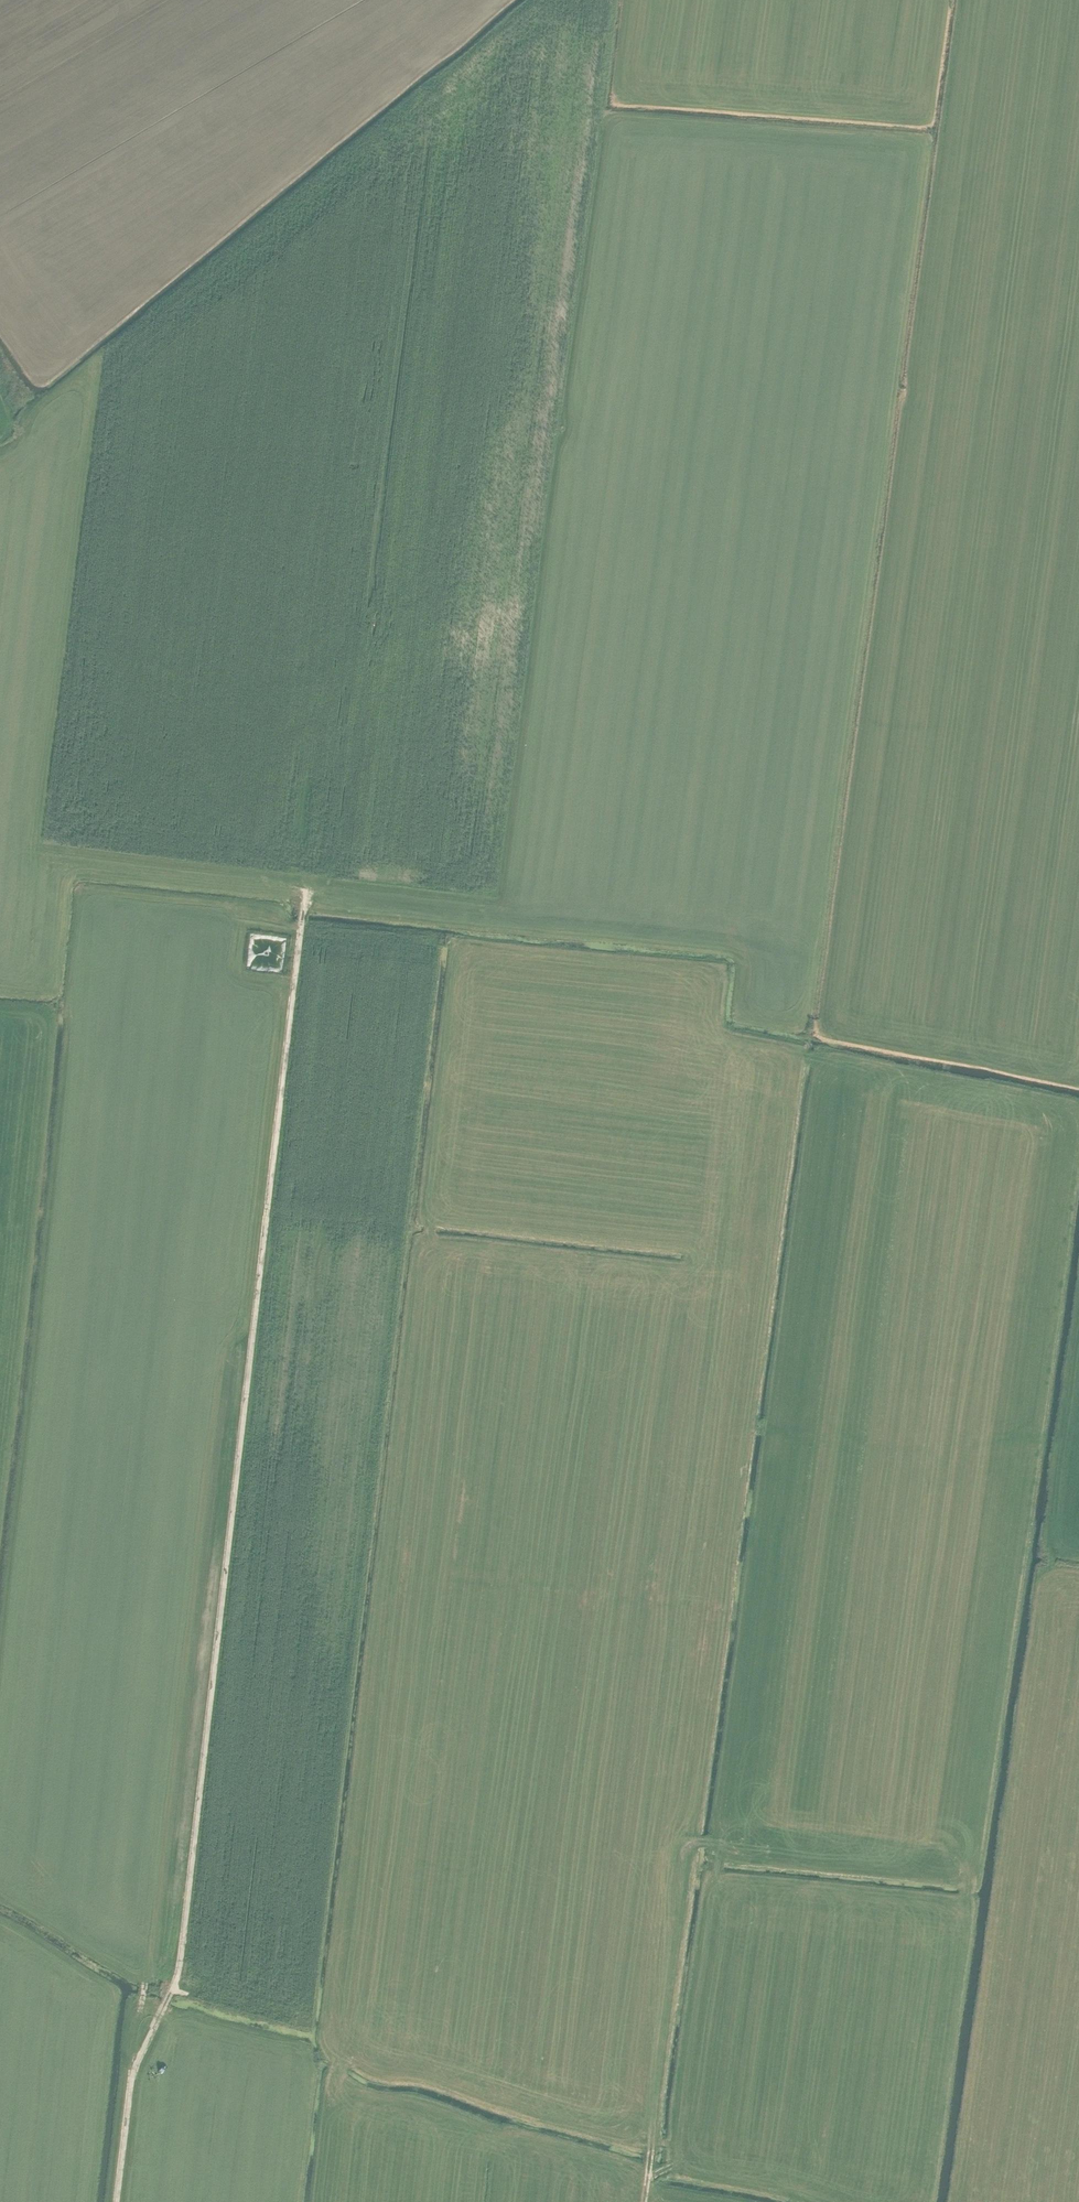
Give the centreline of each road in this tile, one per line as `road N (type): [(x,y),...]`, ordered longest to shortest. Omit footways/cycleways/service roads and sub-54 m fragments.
road 1 (track): [(116,2201),(131,2075),(179,1974),(305,905),(327,889),(398,910),(640,934)]

